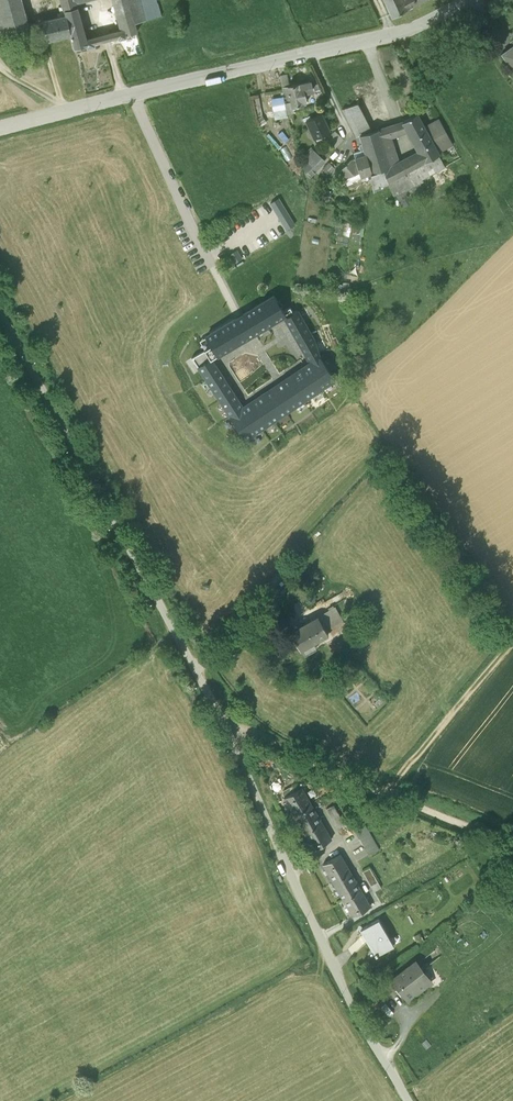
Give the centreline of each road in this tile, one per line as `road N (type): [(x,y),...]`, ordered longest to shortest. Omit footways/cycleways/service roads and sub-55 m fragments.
road 1 (residential): [(384,1062),(221,720),(0,314)]
road 2 (residential): [(471,0),(393,35),(0,128)]
road 3 (track): [(512,842),(342,777),(221,720)]
road 4 (track): [(512,659),(393,794)]

